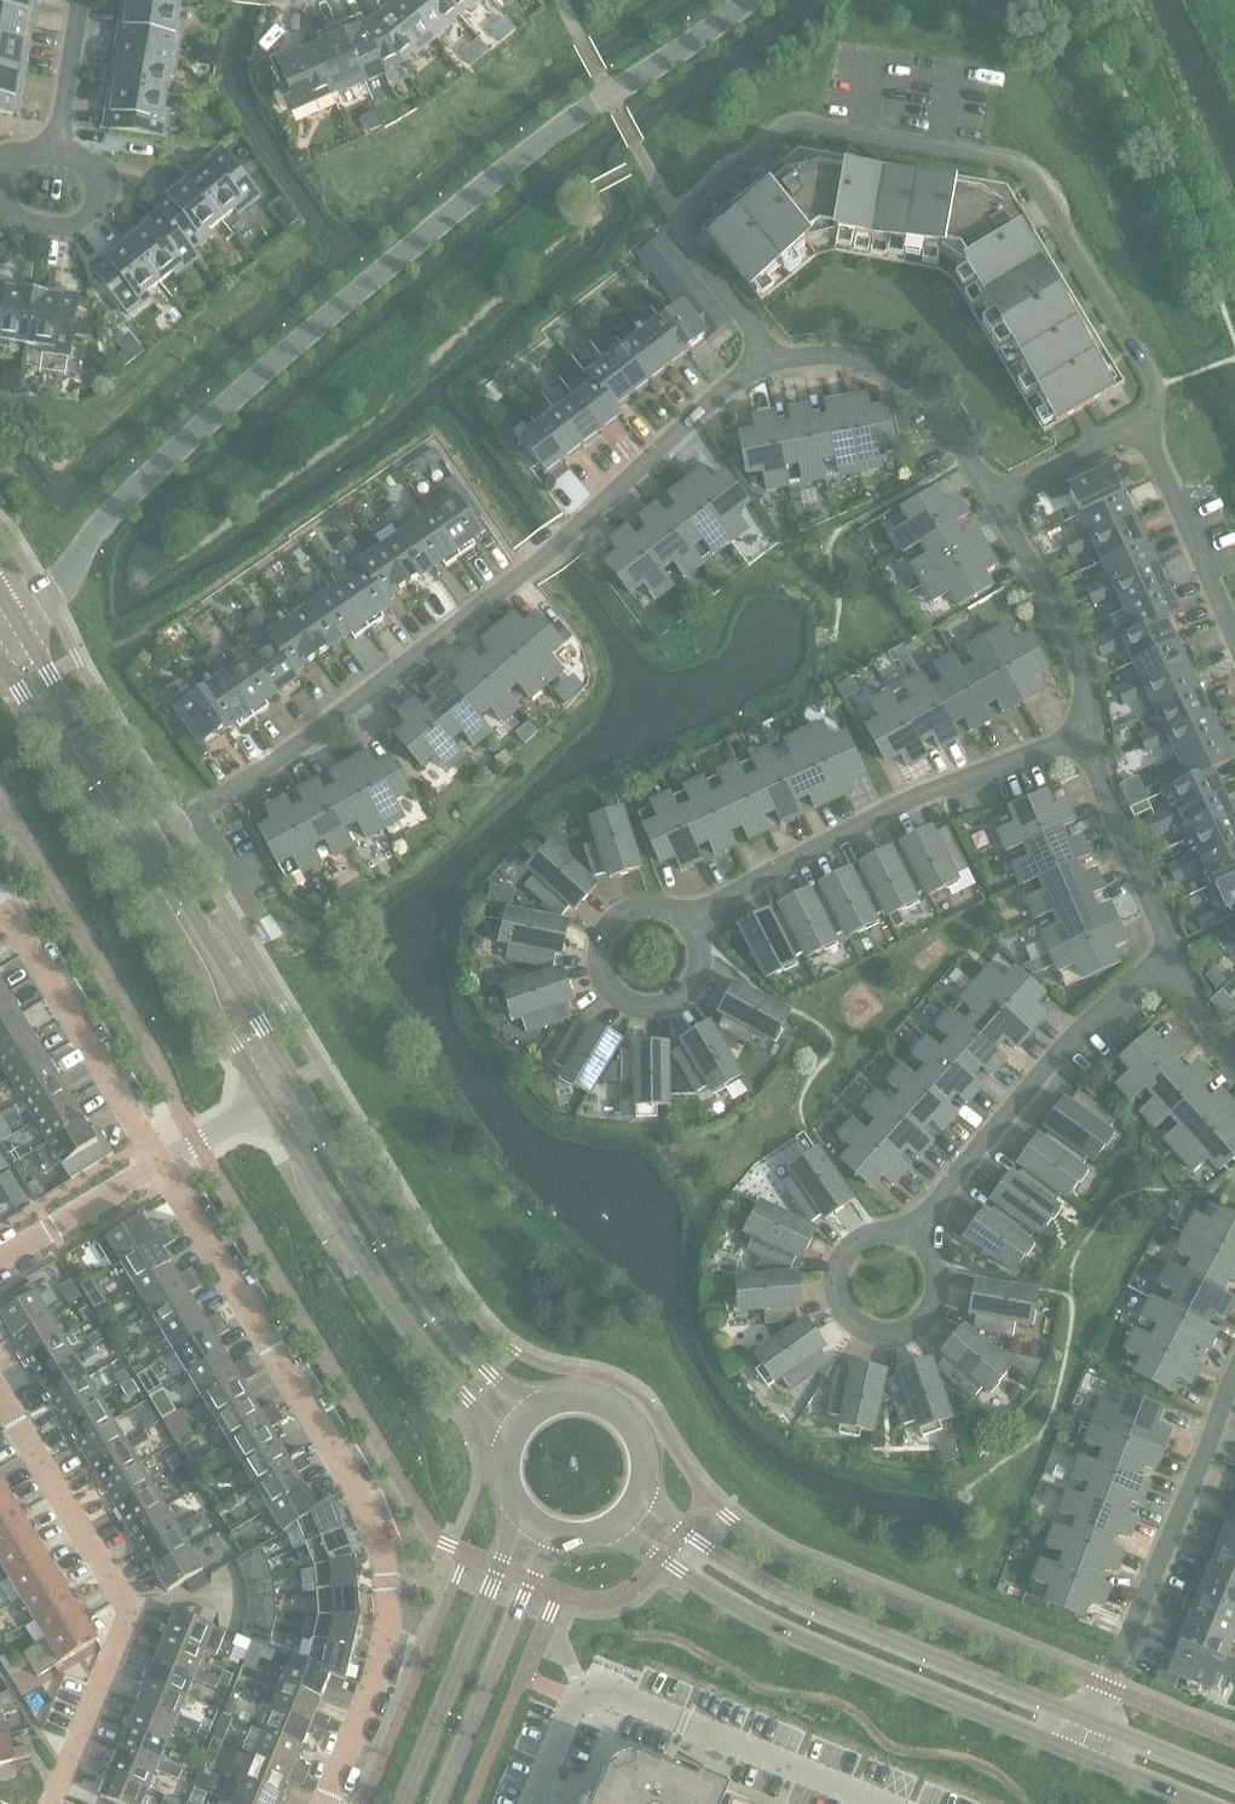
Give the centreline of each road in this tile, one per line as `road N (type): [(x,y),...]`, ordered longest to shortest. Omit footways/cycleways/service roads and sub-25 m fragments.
road 1 (unclassified): [(16,620),(44,600),(101,518),(461,191),(748,0)]
road 2 (residential): [(1157,414),(1152,374),(1026,176),(1009,163),(794,126),(678,219),(687,248),(780,362)]
road 3 (residential): [(158,845),(526,571),(732,385),(780,362)]
road 4 (residential): [(326,1803),(389,1628),(380,1543),(359,1491),(158,1165)]
road 5 (secondary): [(618,1527),(733,1601),(1078,1756)]
road 6 (secondary): [(1092,1726),(751,1573),(684,1533),(643,1494)]
road 7 (residential): [(52,1803),(132,1615),(0,1392)]
road 8 (residential): [(694,920),(930,792),(1093,733)]
road 9 (residential): [(882,1803),(614,1692),(577,1701),(534,1803)]
road 10 (tertiary): [(269,1103),(450,1378),(512,1445)]
road 11 (tertiary): [(534,1415),(498,1385),(435,1305),(299,1081)]
road 12 (residential): [(1170,948),(1046,1068),(914,1234)]
road 13 (residential): [(1234,1374),(1092,1726)]
road 14 (residential): [(914,1234),(890,1227),(848,1241),(828,1282),(844,1324),(885,1343),(926,1327),(944,1287),(930,1246)]
road 15 (residential): [(694,920),(654,901),(612,916),(597,937),(596,980),(627,1012),(671,1013),(704,981),(705,940)]
road 16 (secondary): [(522,1512),(404,1803)]
road 17 (residential): [(158,1165),(5,906)]
road 18 (secondary): [(440,1803),(553,1535)]
road 19 (residential): [(780,362),(850,357),(923,393),(995,504)]
road 20 (tertiary): [(127,864),(269,1103)]
road 21 (tertiary): [(299,1081),(158,845)]
road 22 (tertiary): [(158,845),(16,620)]
road 23 (residential): [(995,504),(1080,666),(1093,733)]
road 24 (tertiary): [(0,655),(127,864)]
road 25 (residential): [(1234,637),(1157,460),(1157,414)]
road 26 (residential): [(1093,733),(1102,787),(1170,948)]
road 27 (residential): [(995,504),(1157,414)]
road 28 (residential): [(0,1261),(158,1165)]
road 29 (secondary): [(643,1494),(644,1449),(618,1413),(576,1400),(534,1415)]
road 30 (secondary): [(1234,1784),(1092,1726)]
road 31 (residential): [(28,227),(58,233),(84,219),(95,190),(86,161),(60,145)]
road 32 (residential): [(81,0),(60,145)]
road 33 (residential): [(1170,948),(1201,1018),(1234,1062)]
road 34 (unclassified): [(158,1165),(269,1103)]
road 35 (secondary): [(1078,1756),(1194,1803)]
road 36 (residential): [(60,145),(29,150),(9,173),(9,204),(28,227)]

